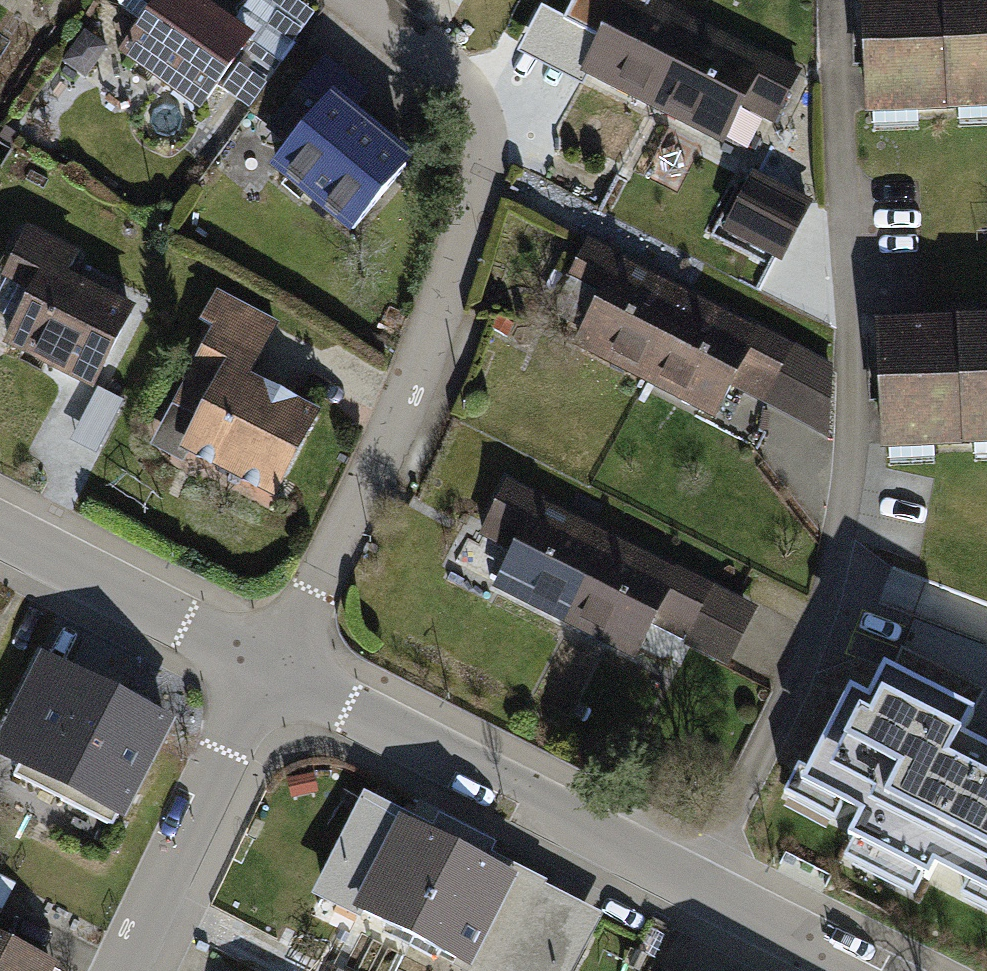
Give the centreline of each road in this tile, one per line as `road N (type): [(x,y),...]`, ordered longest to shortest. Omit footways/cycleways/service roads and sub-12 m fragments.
road 1 (residential): [(362,0),(457,79),(480,115),(482,155),(442,301),(283,666)]
road 2 (tertiary): [(856,970),(283,666)]
road 3 (residential): [(283,666),(127,970)]
road 4 (tertiary): [(283,666),(0,518)]

